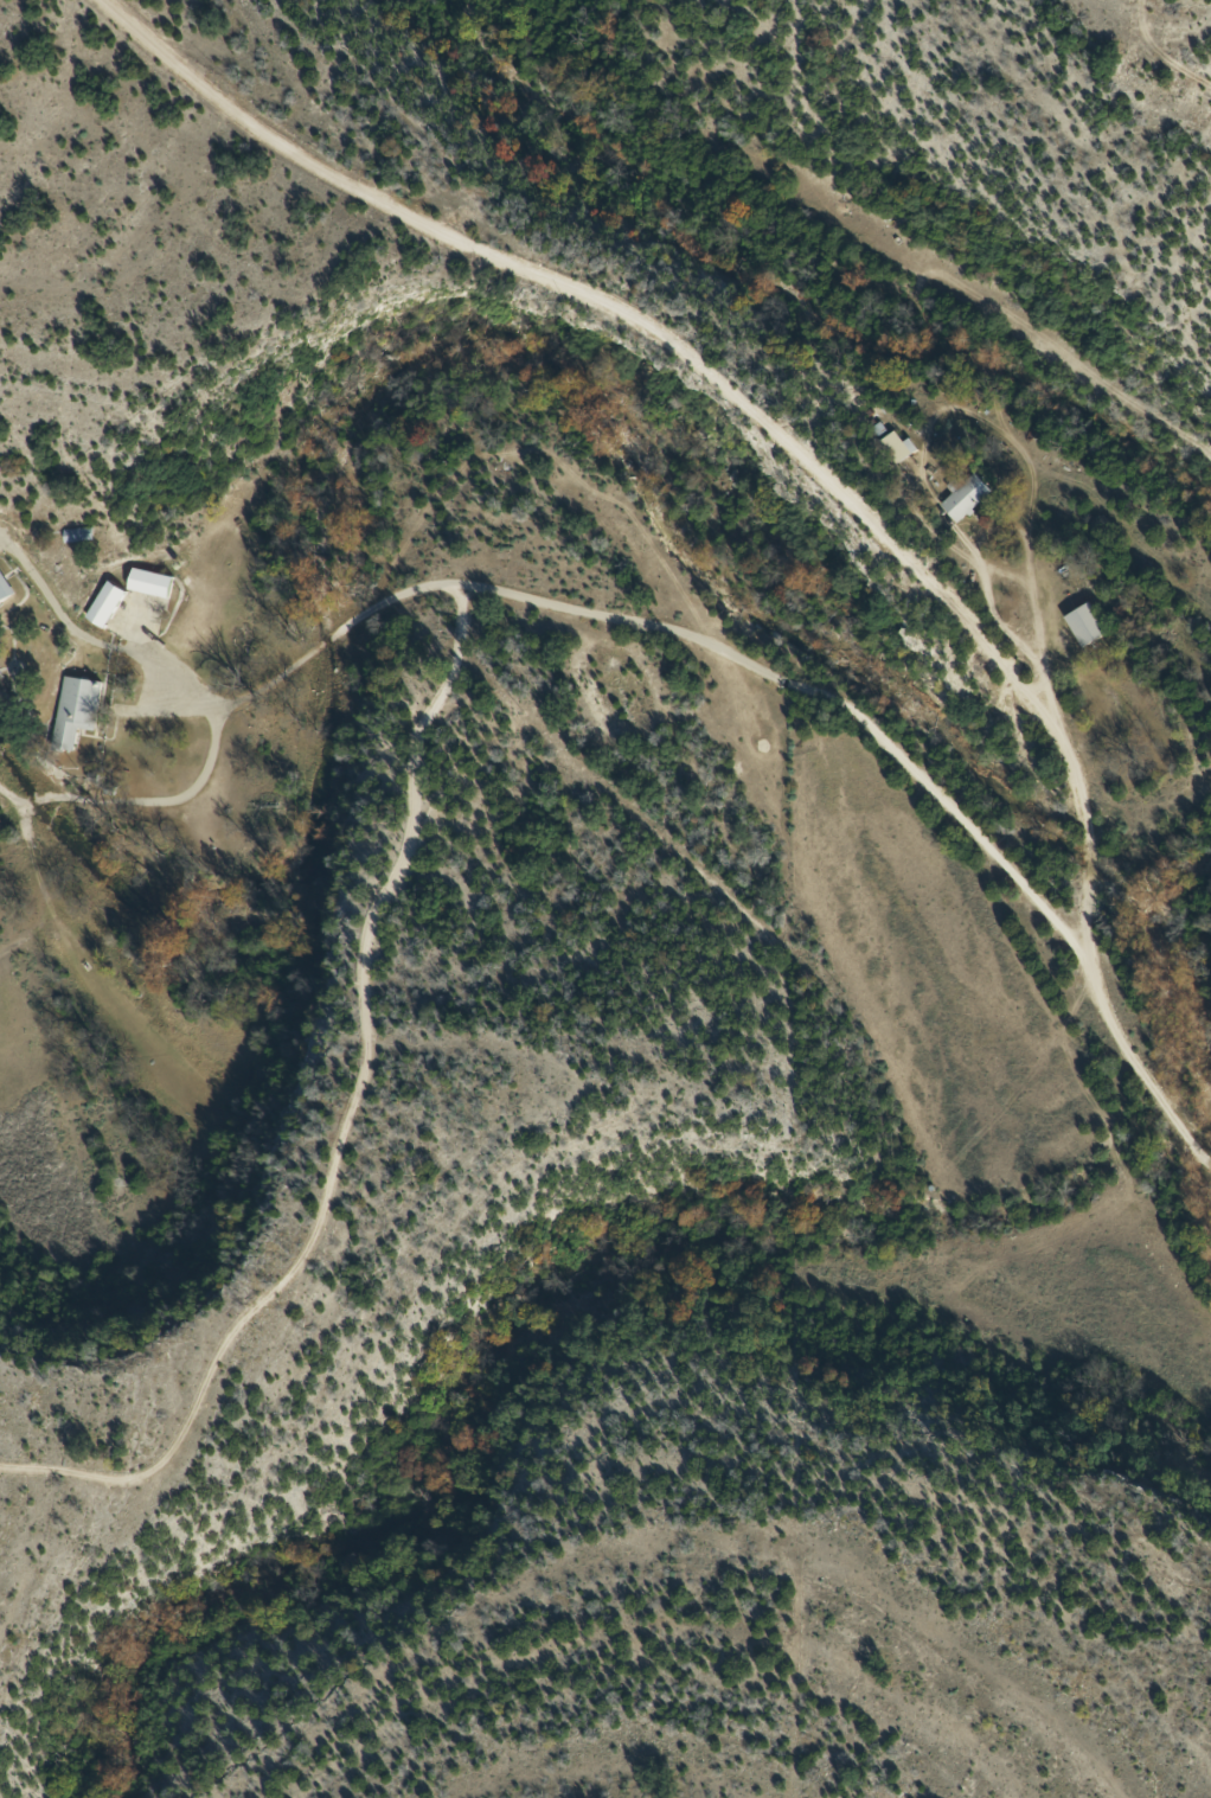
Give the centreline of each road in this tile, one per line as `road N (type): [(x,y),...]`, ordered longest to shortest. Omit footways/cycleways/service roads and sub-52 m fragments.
road 1 (residential): [(1210,1190),(1140,1115),(1029,717),(684,358),(369,264),(51,0)]

